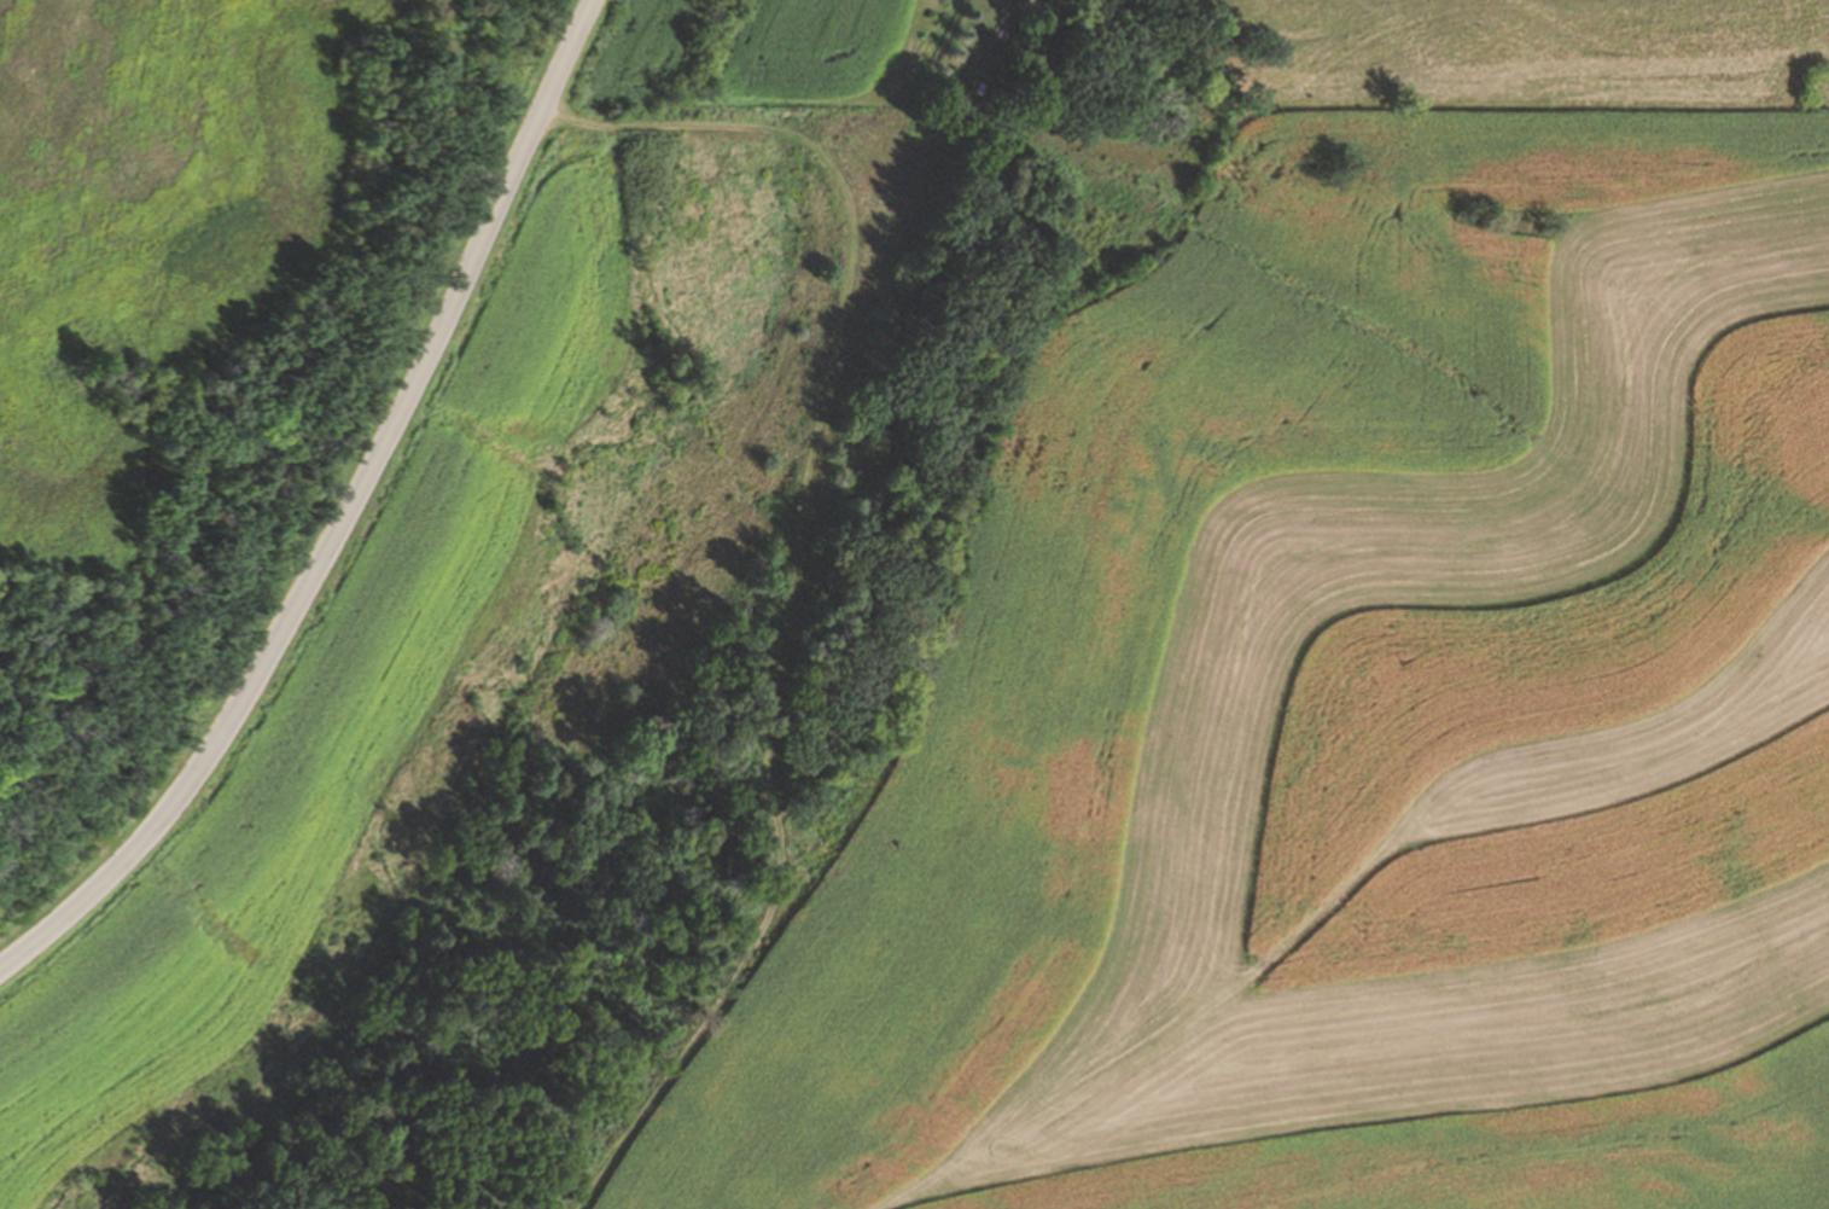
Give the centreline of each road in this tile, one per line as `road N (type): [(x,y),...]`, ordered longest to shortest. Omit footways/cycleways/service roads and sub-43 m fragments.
road 1 (secondary): [(0,970),(209,768),(305,614),(592,0)]

